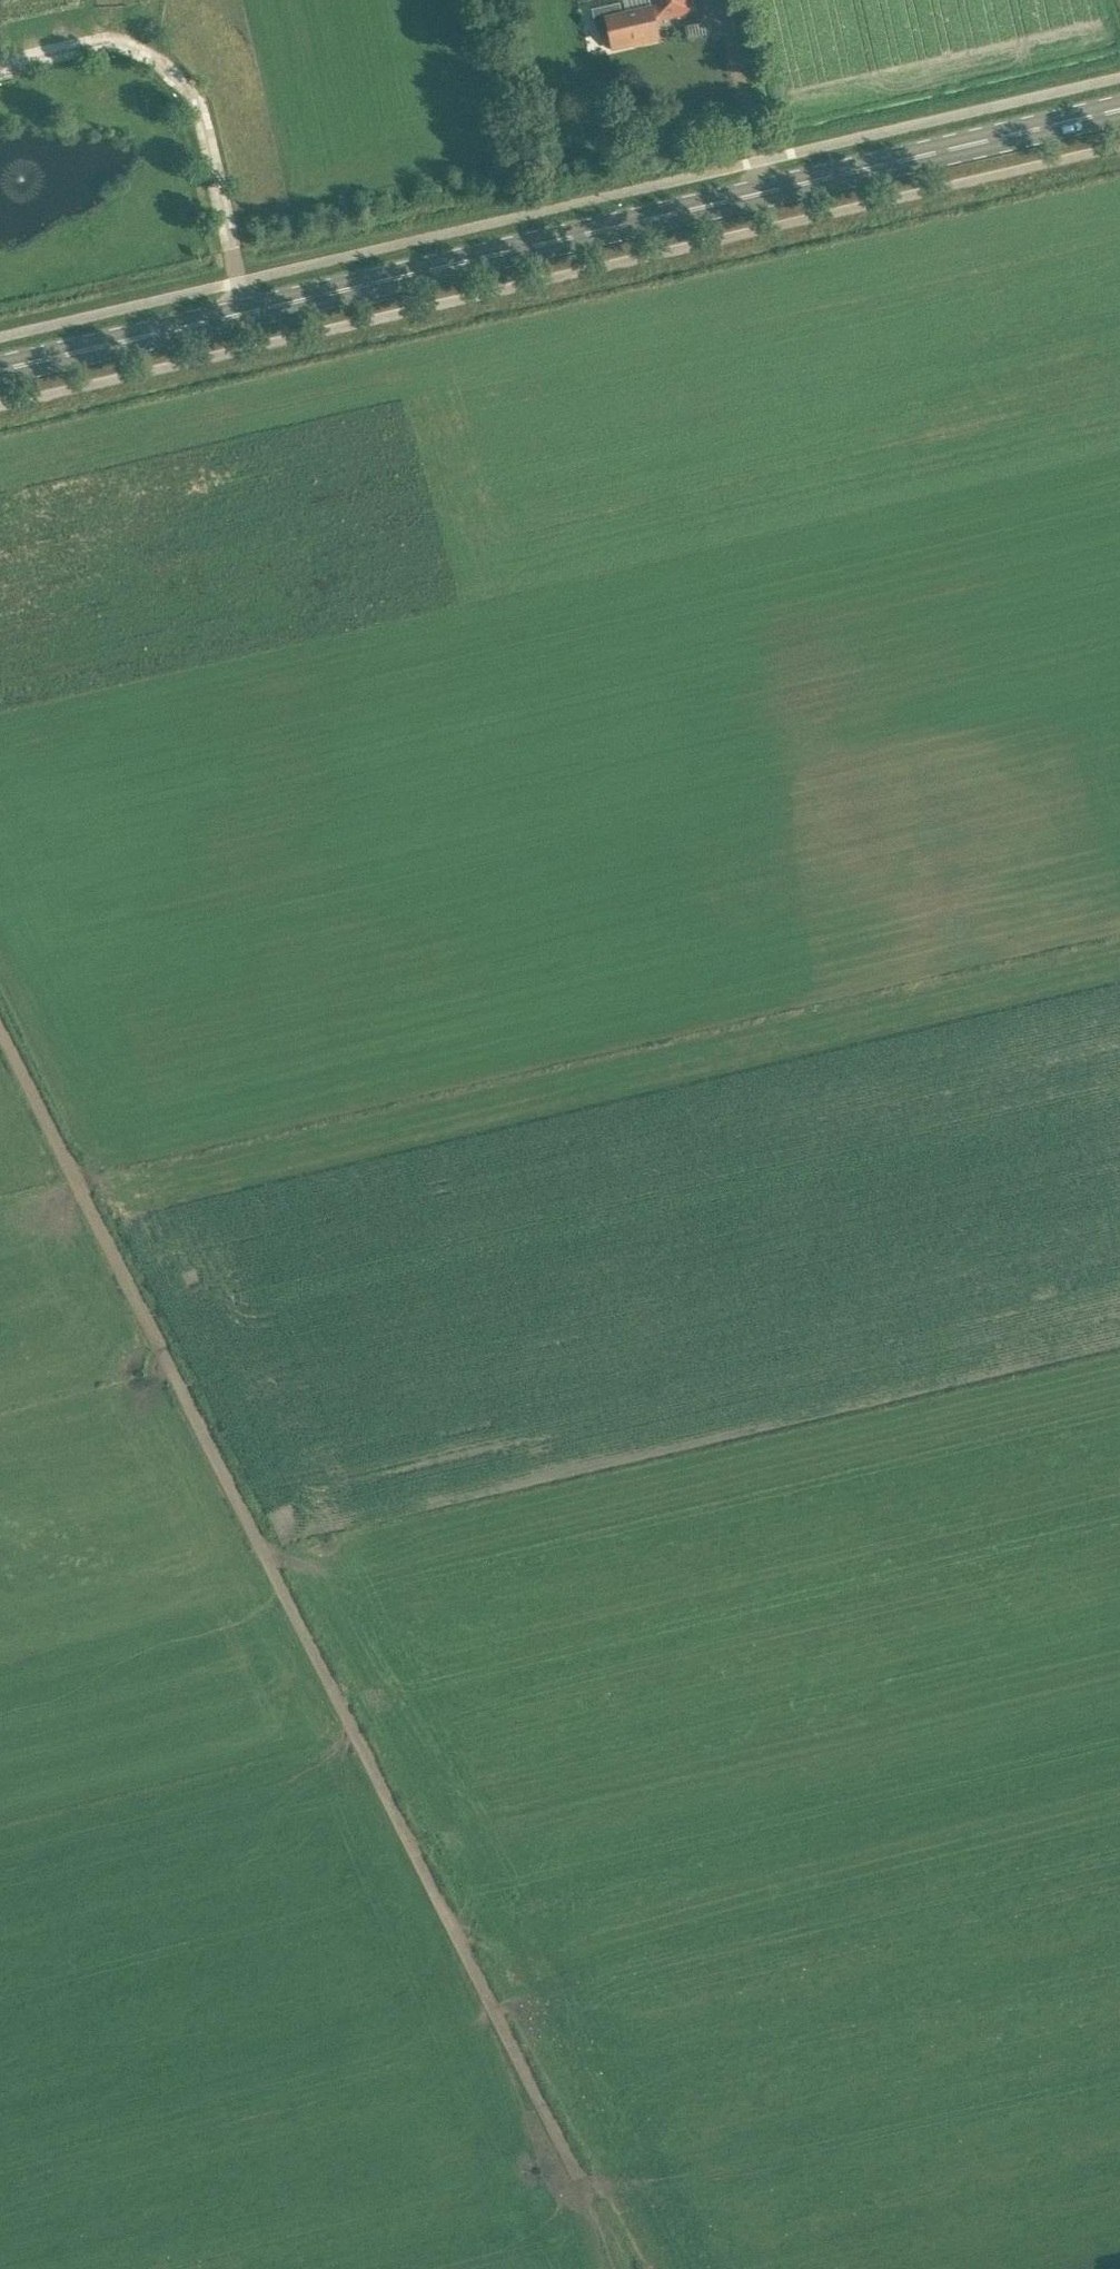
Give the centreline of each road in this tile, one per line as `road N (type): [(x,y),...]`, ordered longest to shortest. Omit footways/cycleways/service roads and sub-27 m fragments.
road 1 (track): [(637,2268),(0,1032)]
road 2 (primary): [(0,368),(1119,112)]

